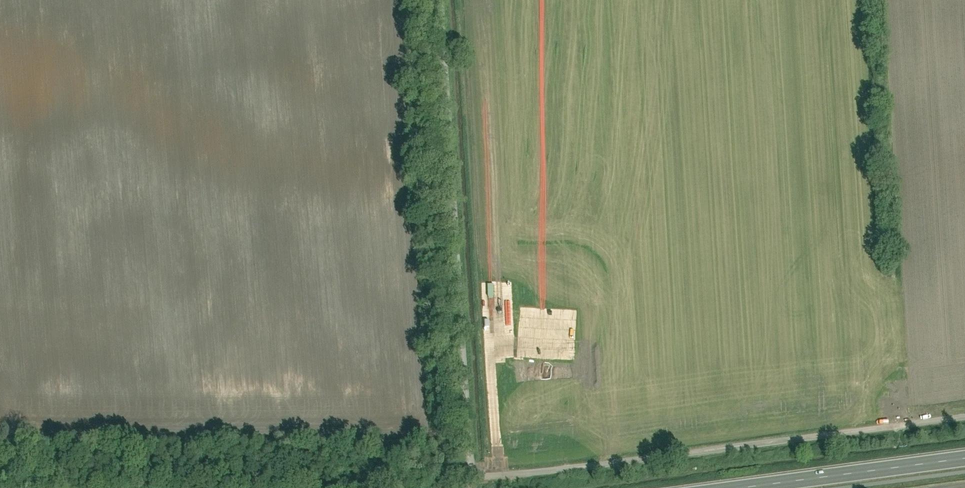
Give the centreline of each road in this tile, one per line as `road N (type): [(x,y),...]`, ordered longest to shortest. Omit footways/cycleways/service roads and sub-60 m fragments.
road 1 (primary): [(964,460),(753,487)]

